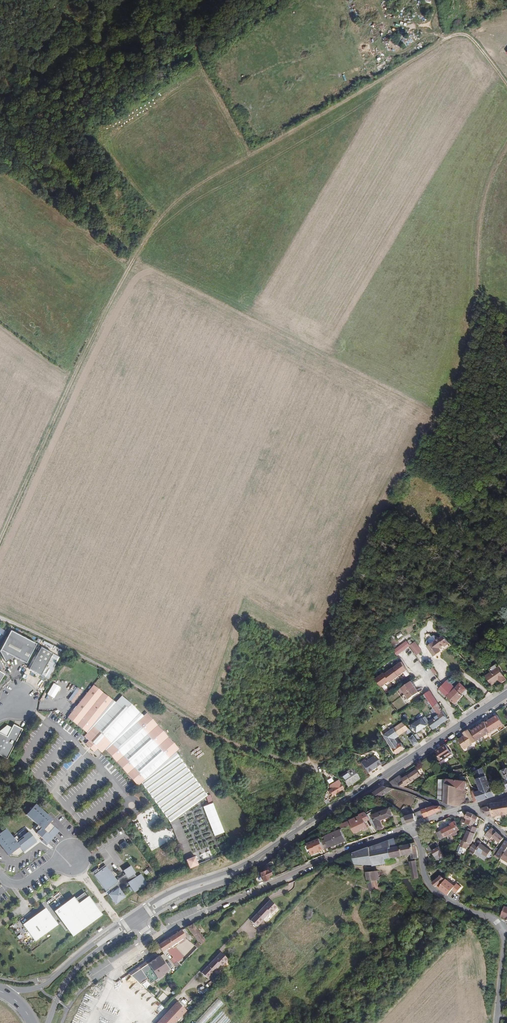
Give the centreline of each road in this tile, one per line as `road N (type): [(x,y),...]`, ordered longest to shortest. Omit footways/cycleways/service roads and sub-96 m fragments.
road 1 (track): [(0,540),(70,376),(134,259),(179,199),(455,36),(472,39),(506,85)]
road 2 (track): [(306,764),(208,731),(45,637)]
road 3 (residential): [(410,828),(152,940)]
road 4 (secondary): [(293,834),(136,915)]
road 5 (secondary): [(140,921),(296,839)]
road 6 (secondary): [(136,915),(46,985),(0,990)]
road 7 (secondary): [(506,694),(380,779)]
road 8 (residential): [(410,828),(431,888),(505,929)]
road 9 (secondary): [(49,1022),(72,975),(140,921)]

